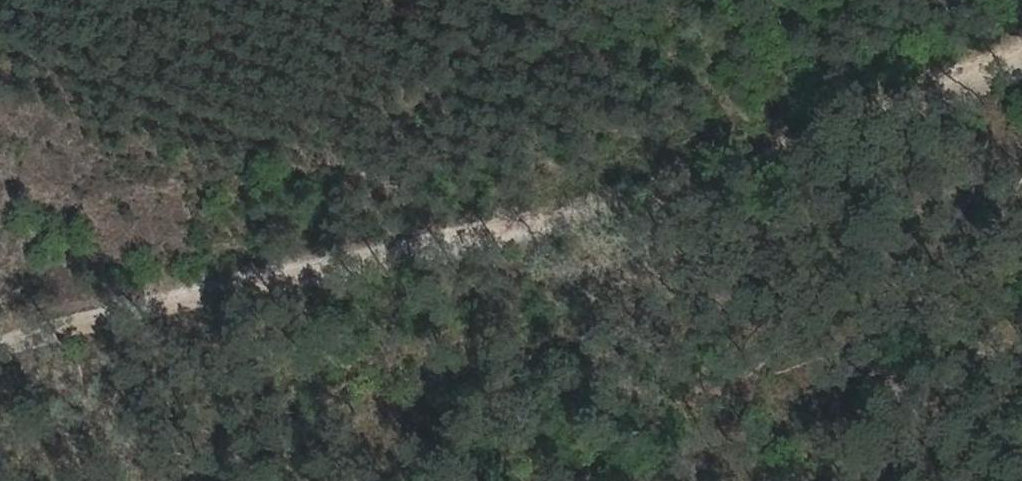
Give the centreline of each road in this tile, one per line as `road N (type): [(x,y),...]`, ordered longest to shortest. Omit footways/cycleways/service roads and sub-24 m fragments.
road 1 (track): [(1021,46),(714,156),(311,268),(0,337)]

